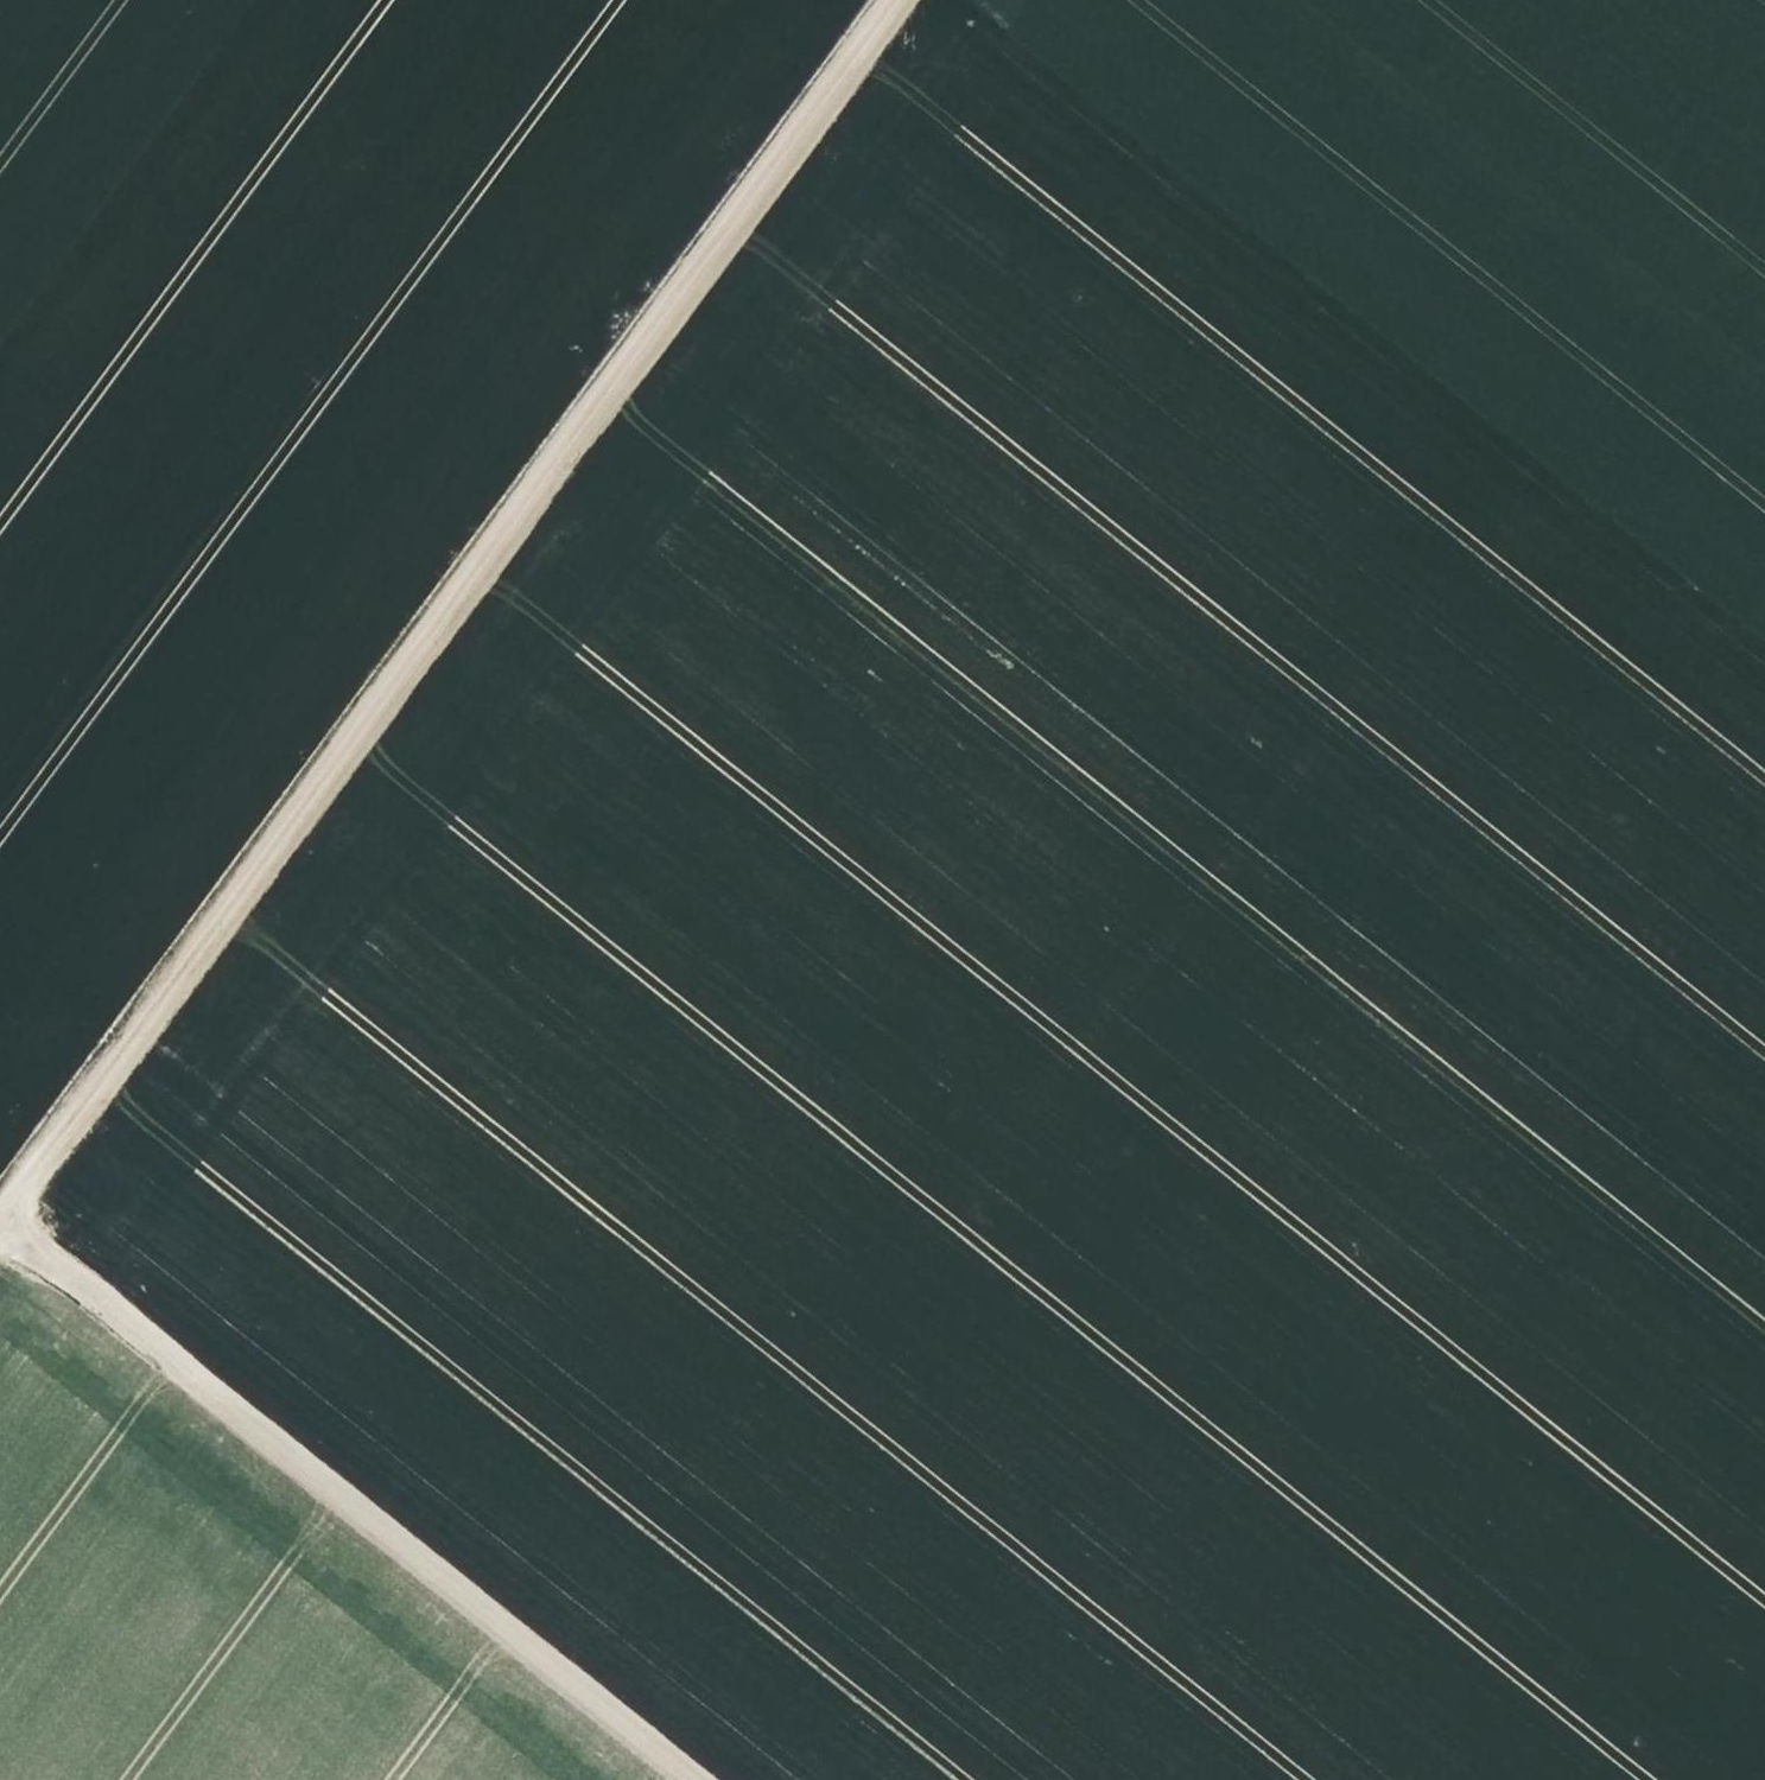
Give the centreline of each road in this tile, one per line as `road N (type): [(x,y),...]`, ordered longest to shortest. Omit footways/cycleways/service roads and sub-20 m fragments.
road 1 (track): [(900,0),(0,1222)]
road 2 (track): [(1,1221),(698,1779)]

